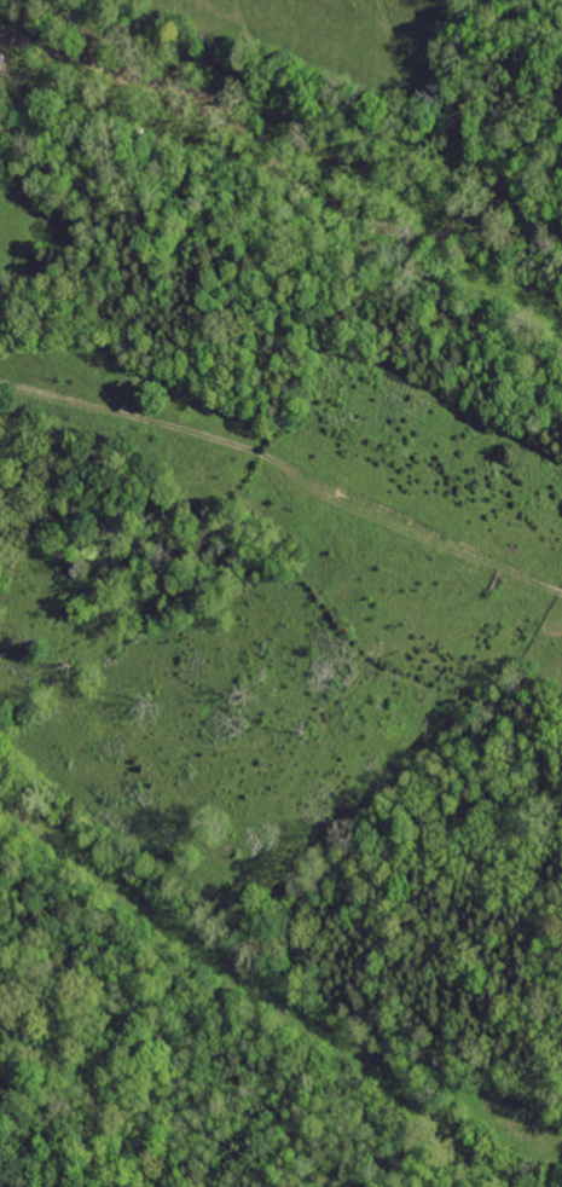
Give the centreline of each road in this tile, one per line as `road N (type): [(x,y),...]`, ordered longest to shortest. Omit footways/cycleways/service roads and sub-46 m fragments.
road 1 (track): [(0,383),(179,430),(561,592)]

